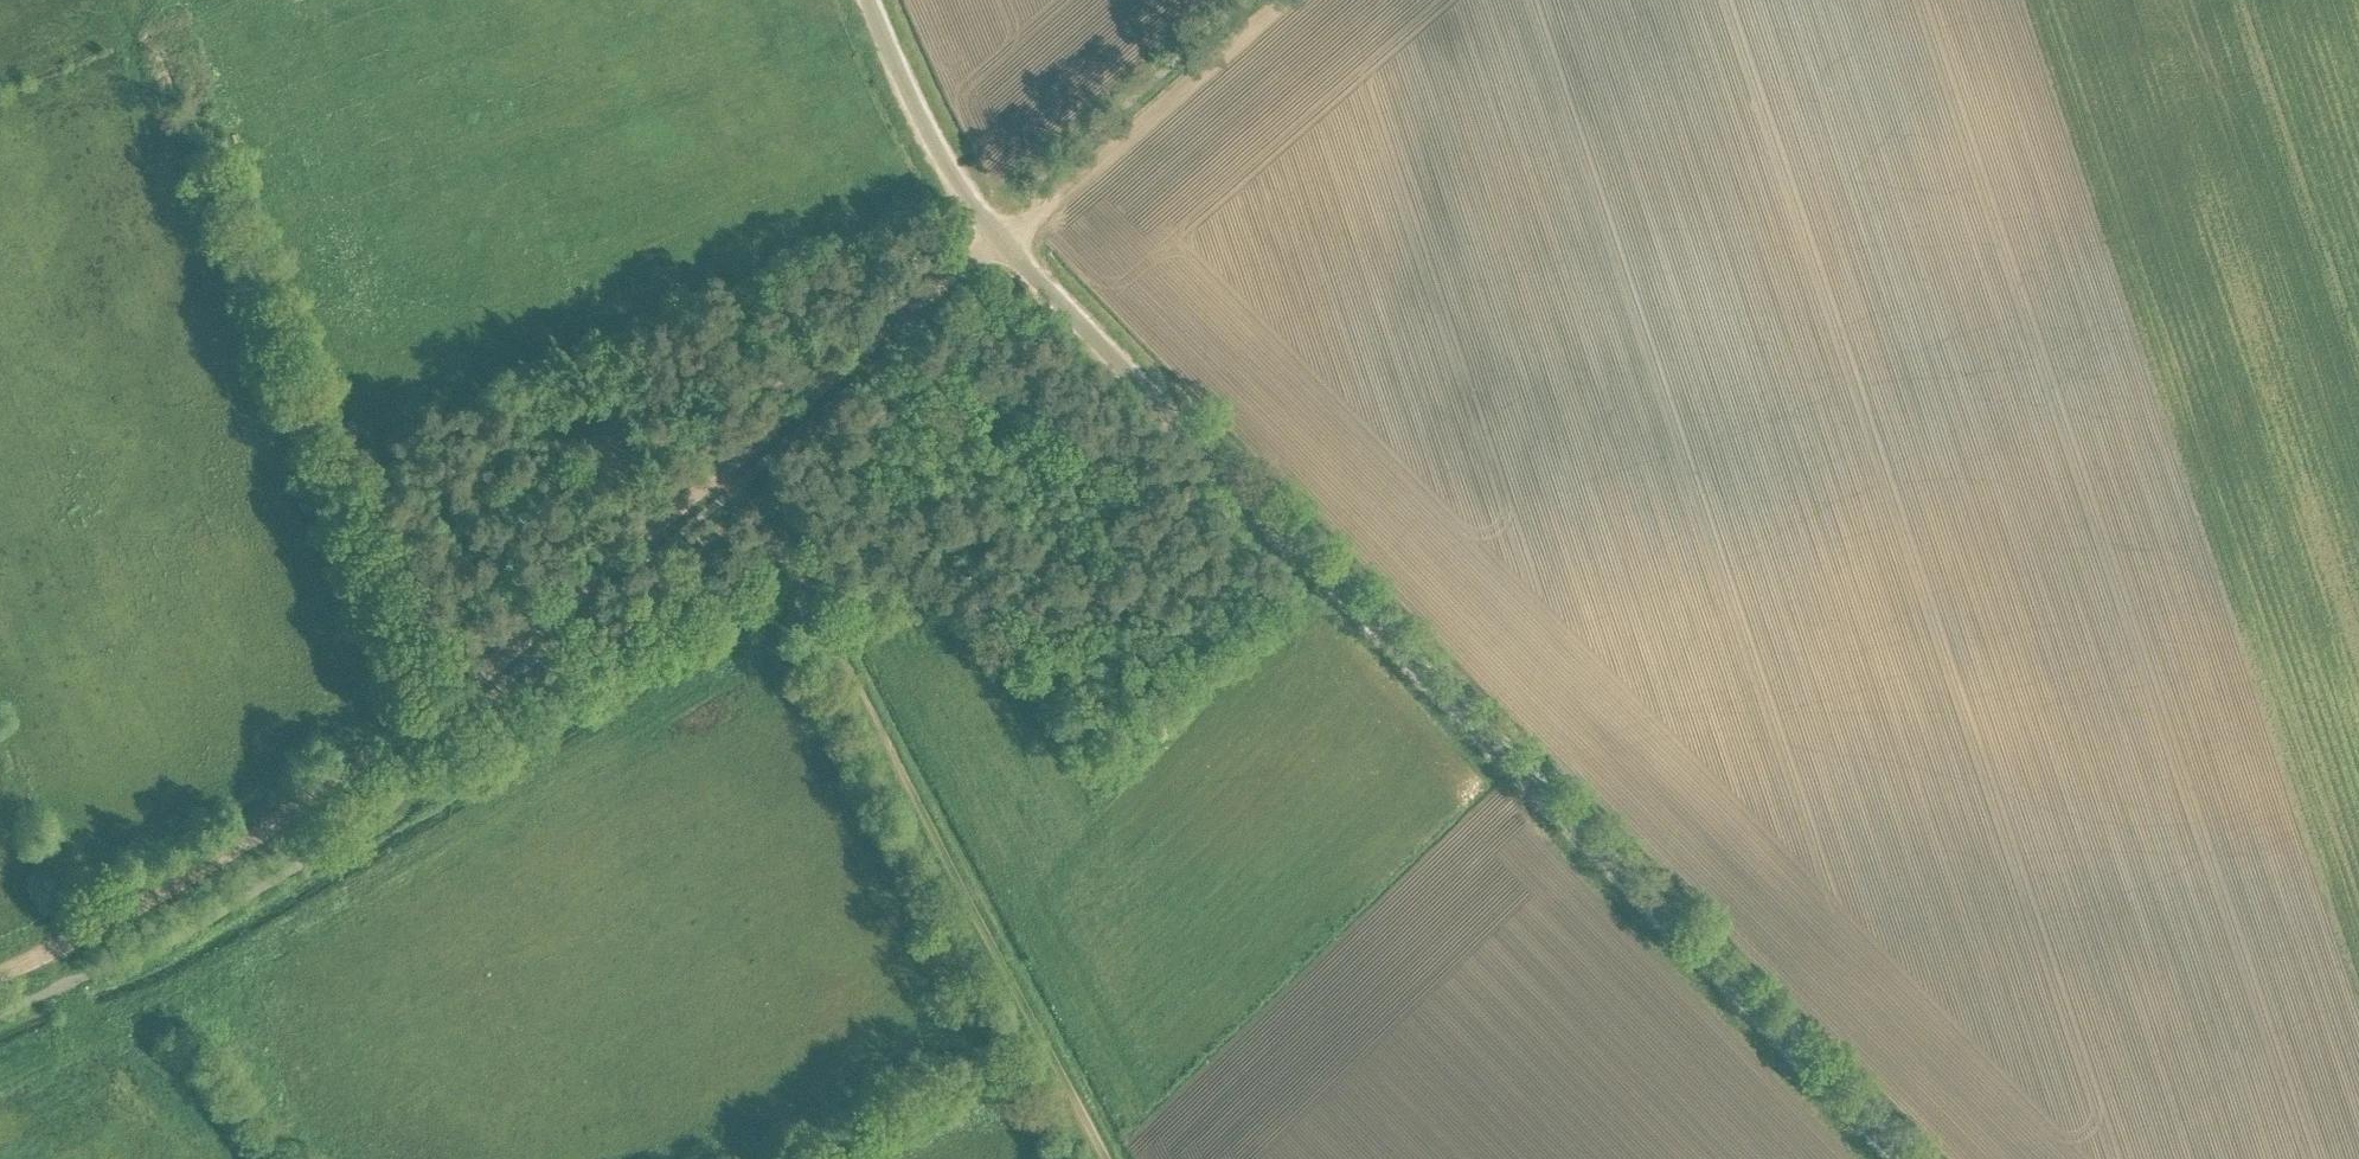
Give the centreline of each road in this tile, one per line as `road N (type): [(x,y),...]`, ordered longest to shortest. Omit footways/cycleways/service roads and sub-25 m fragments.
road 1 (unclassified): [(1905,1158),(1001,240),(921,121),(870,0)]
road 2 (track): [(0,971),(147,899),(438,712),(735,467)]
road 3 (track): [(1105,1158),(735,467)]
road 4 (track): [(1284,0),(1035,217)]
road 5 (track): [(735,467),(962,267)]

